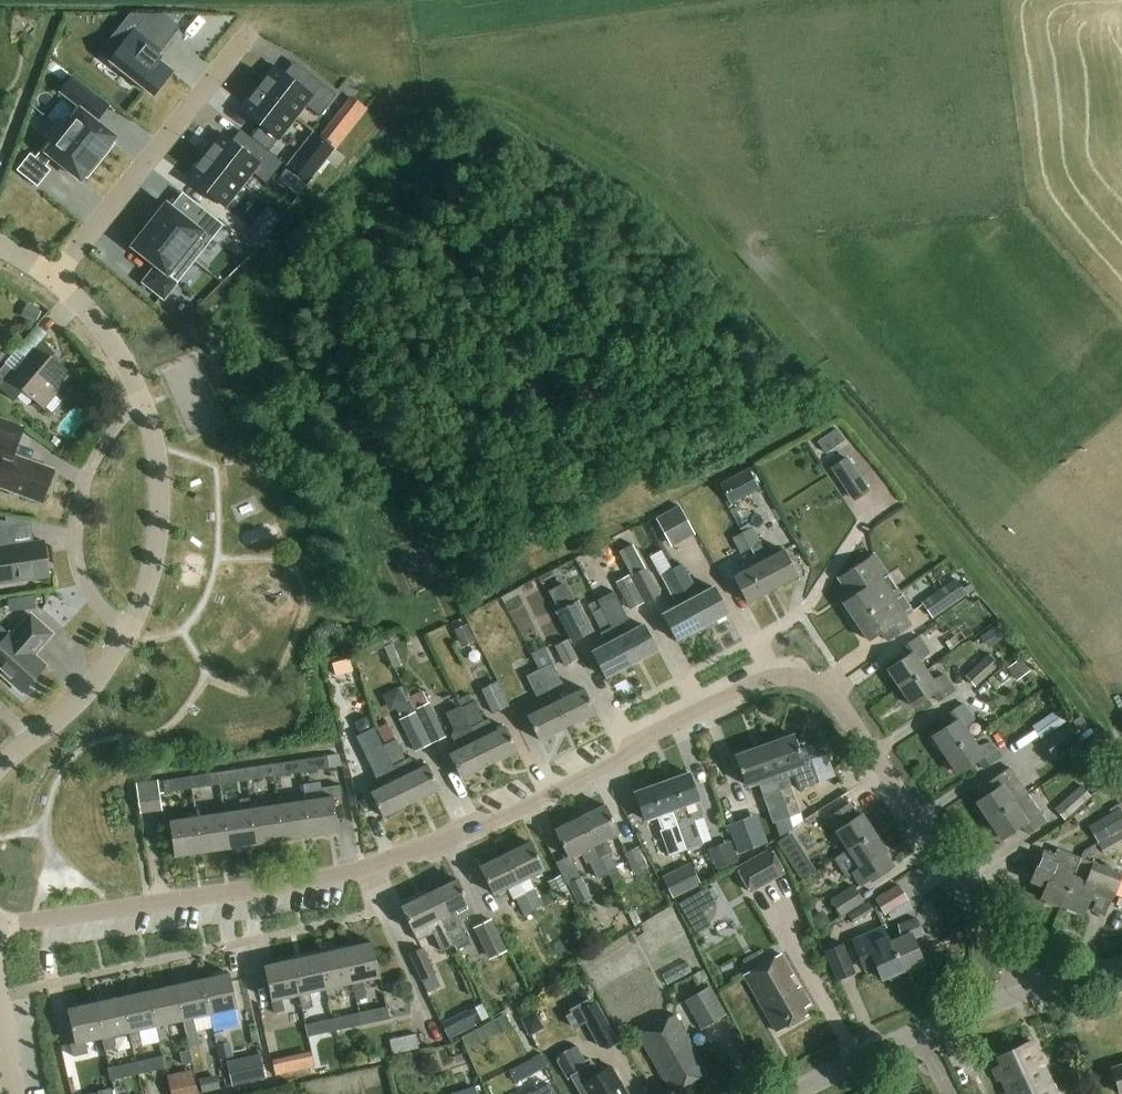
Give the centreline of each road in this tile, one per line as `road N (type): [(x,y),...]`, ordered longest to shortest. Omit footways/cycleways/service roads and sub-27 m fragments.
road 1 (residential): [(1023,987),(840,694),(790,679),(443,843),(325,878),(0,934)]
road 2 (track): [(1121,764),(1054,655),(853,419),(835,411),(767,452)]
road 3 (residential): [(54,279),(250,35)]
road 4 (residential): [(127,638),(90,599),(75,550),(91,466),(137,398)]
road 5 (residential): [(789,1093),(1023,987)]
road 6 (residential): [(127,638),(161,534),(137,398)]
road 7 (residential): [(0,769),(81,698),(127,638)]
road 8 (residential): [(137,398),(99,326),(54,279)]

